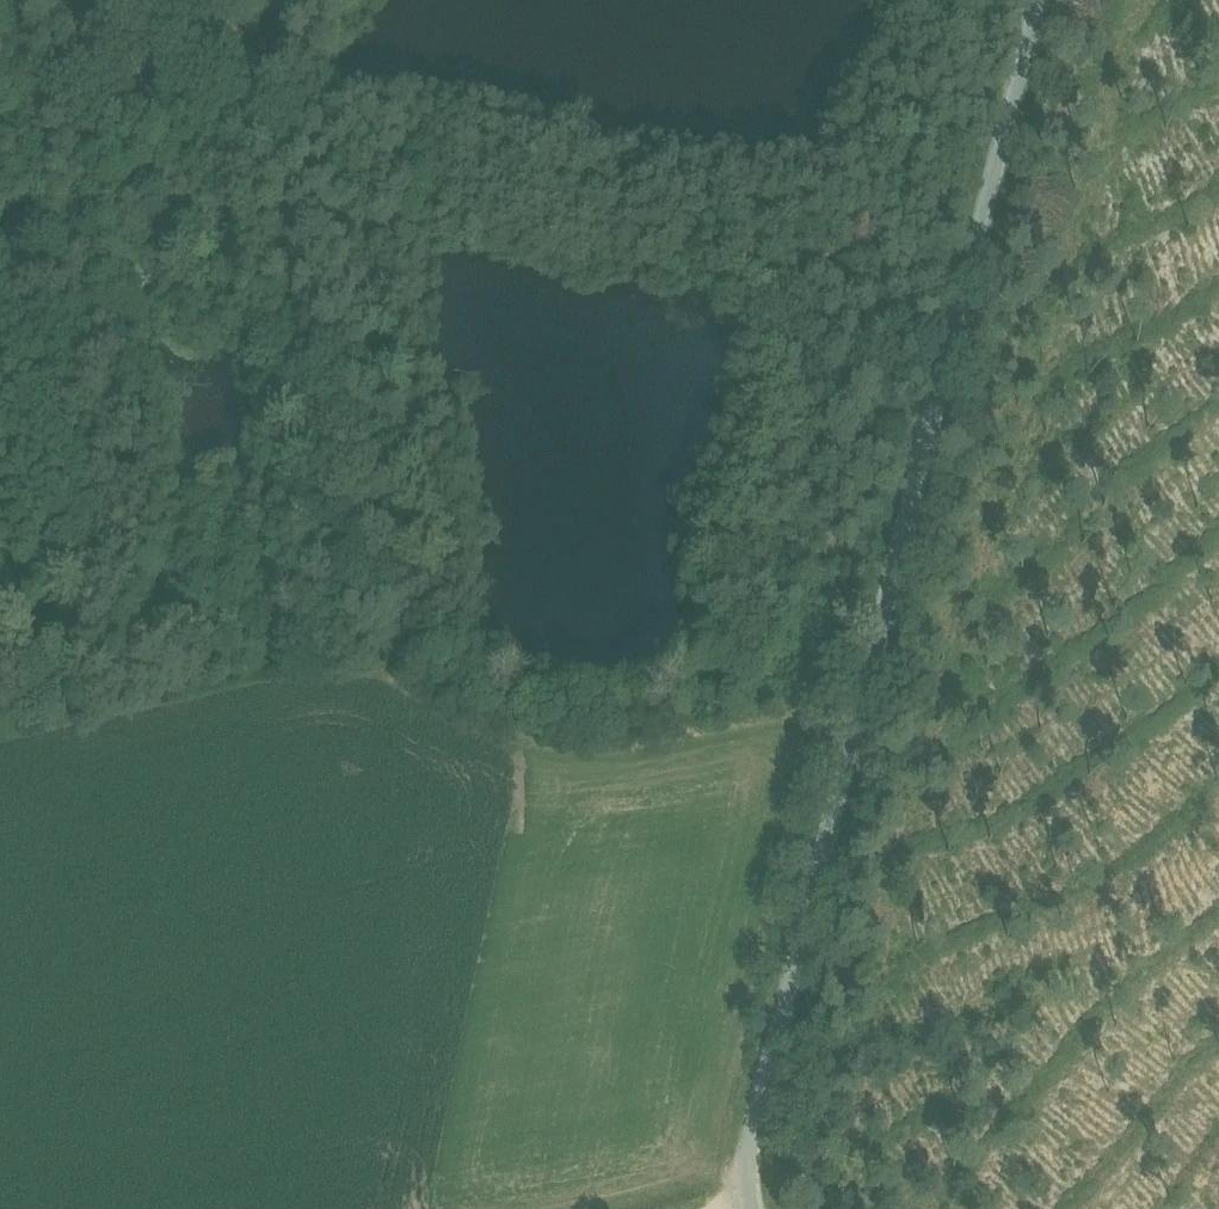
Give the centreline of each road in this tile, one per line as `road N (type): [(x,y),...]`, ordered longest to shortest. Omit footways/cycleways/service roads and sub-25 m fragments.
road 1 (unclassified): [(1062,0),(747,1156),(748,1208)]

